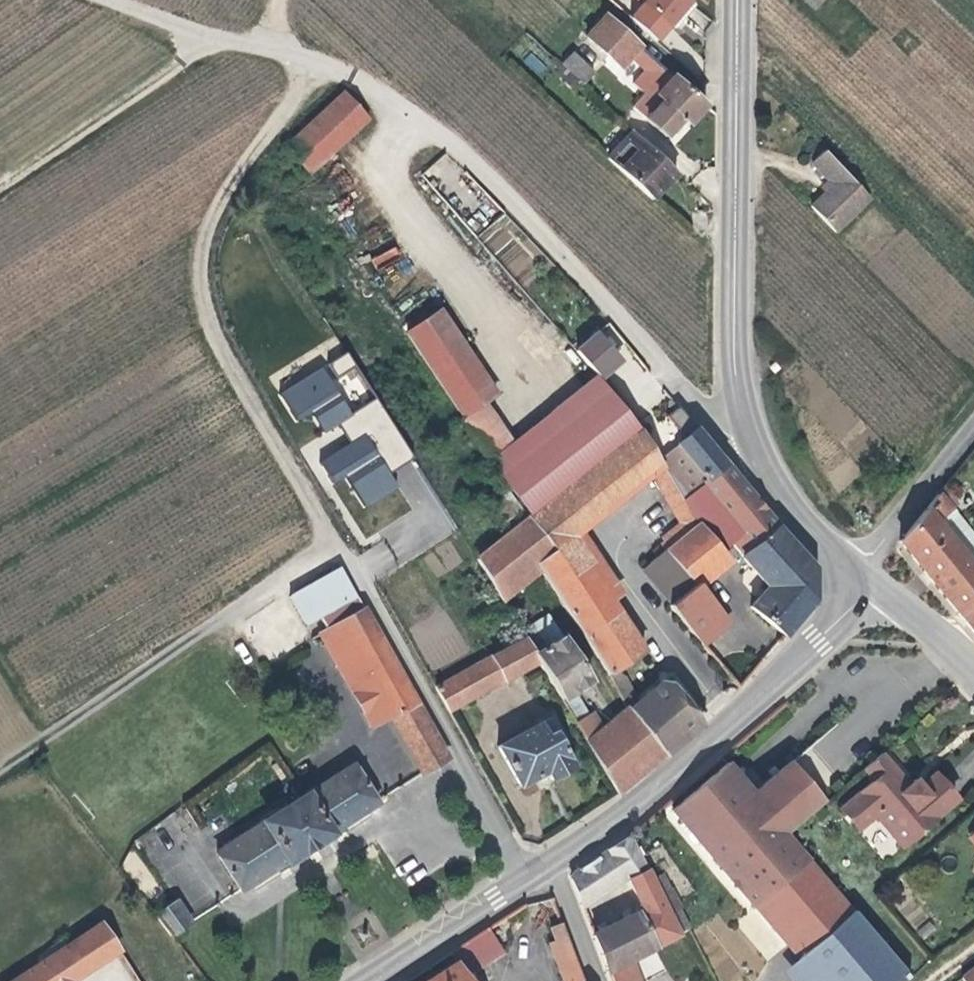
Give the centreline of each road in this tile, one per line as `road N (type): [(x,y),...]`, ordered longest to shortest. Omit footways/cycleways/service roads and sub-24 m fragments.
road 1 (unclassified): [(750,434),(729,434),(702,410),(467,148),(370,79),(280,41),(232,41),(125,0)]
road 2 (secondary): [(750,434),(737,379),(741,0)]
road 3 (secondary): [(556,873),(654,796),(819,639),(864,579)]
road 4 (residential): [(534,887),(336,535)]
road 5 (track): [(232,41),(0,193)]
road 6 (unclassified): [(973,425),(864,579)]
road 7 (secondary): [(864,579),(804,521),(750,434)]
road 8 (secondary): [(381,980),(534,887)]
road 9 (tertiary): [(864,579),(973,672)]

